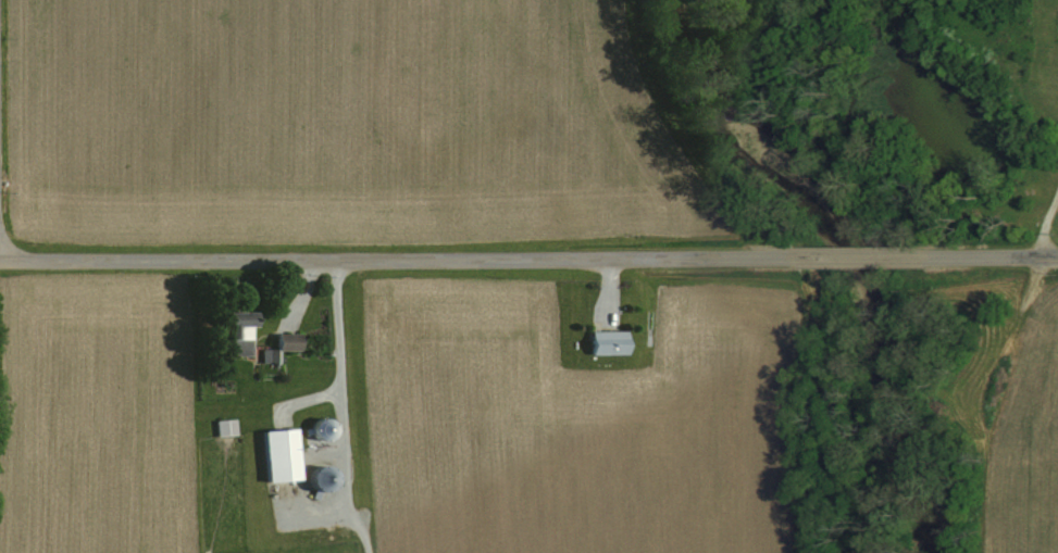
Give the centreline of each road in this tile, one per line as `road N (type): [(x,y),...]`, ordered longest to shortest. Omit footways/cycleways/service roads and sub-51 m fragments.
road 1 (residential): [(0,259),(791,257)]
road 2 (residential): [(914,256),(1057,256)]
road 3 (residential): [(791,257),(914,256)]

